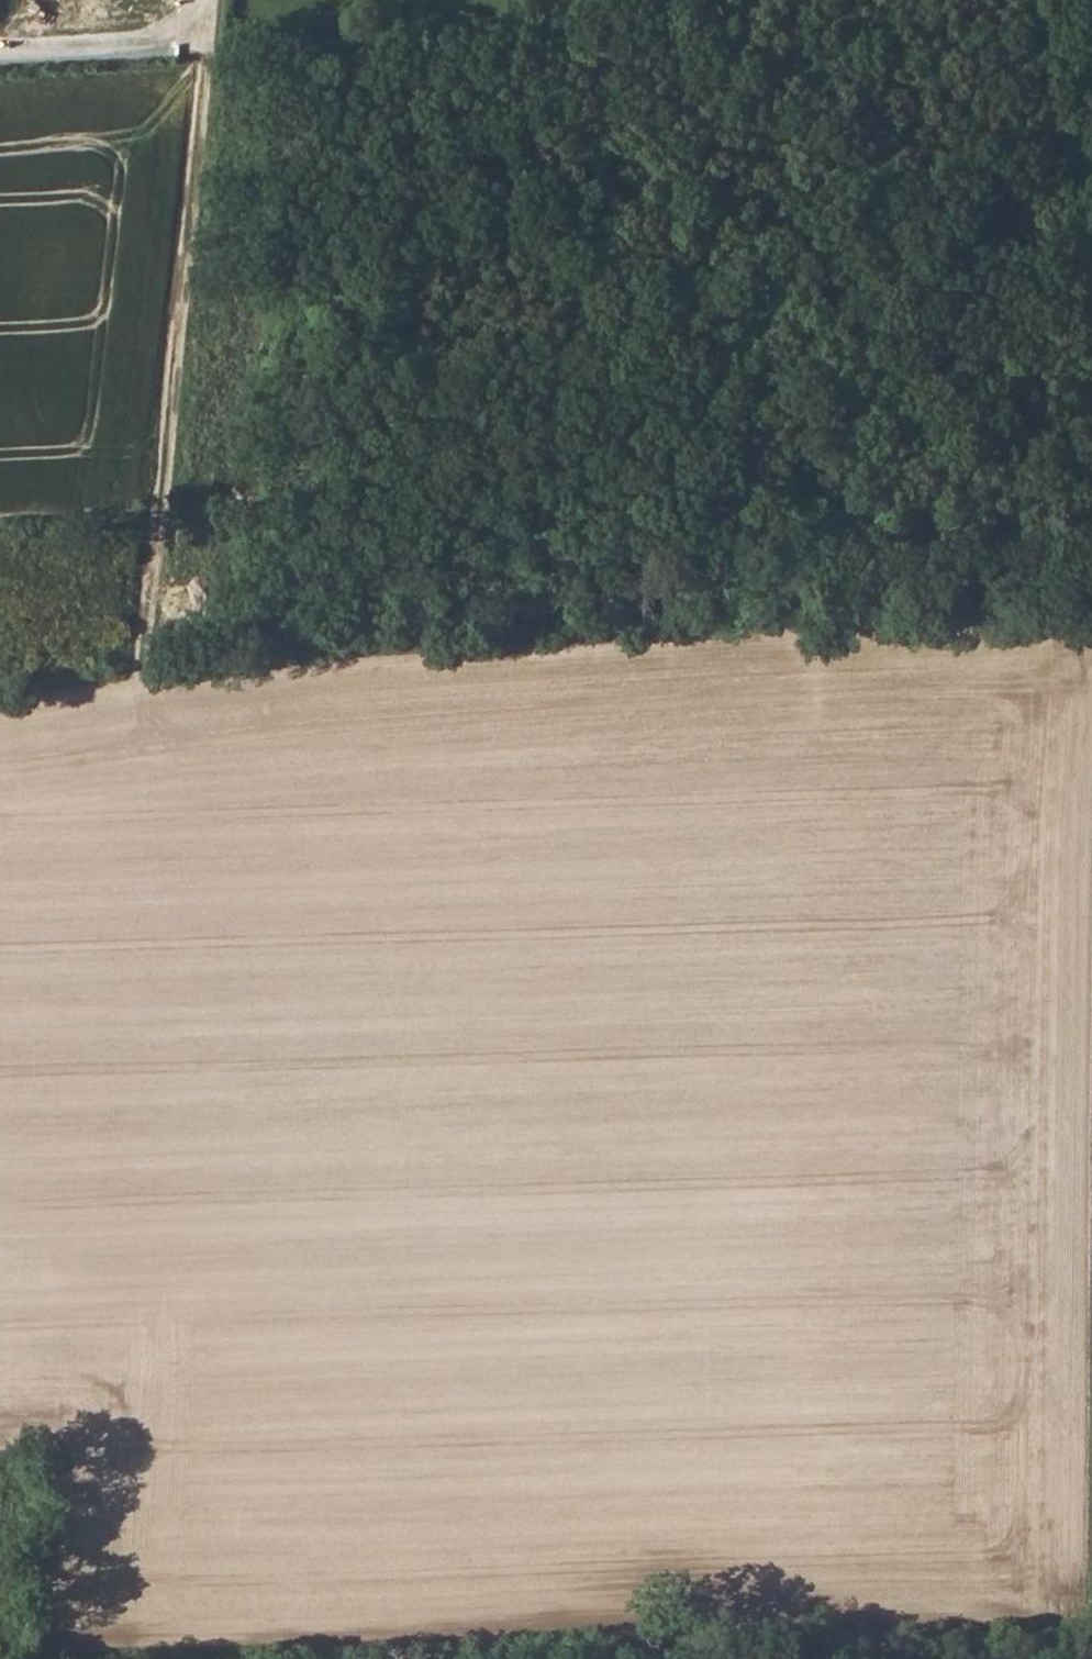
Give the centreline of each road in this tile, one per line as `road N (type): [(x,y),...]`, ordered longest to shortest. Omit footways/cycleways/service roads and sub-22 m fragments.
road 1 (track): [(210,0),(132,673)]

